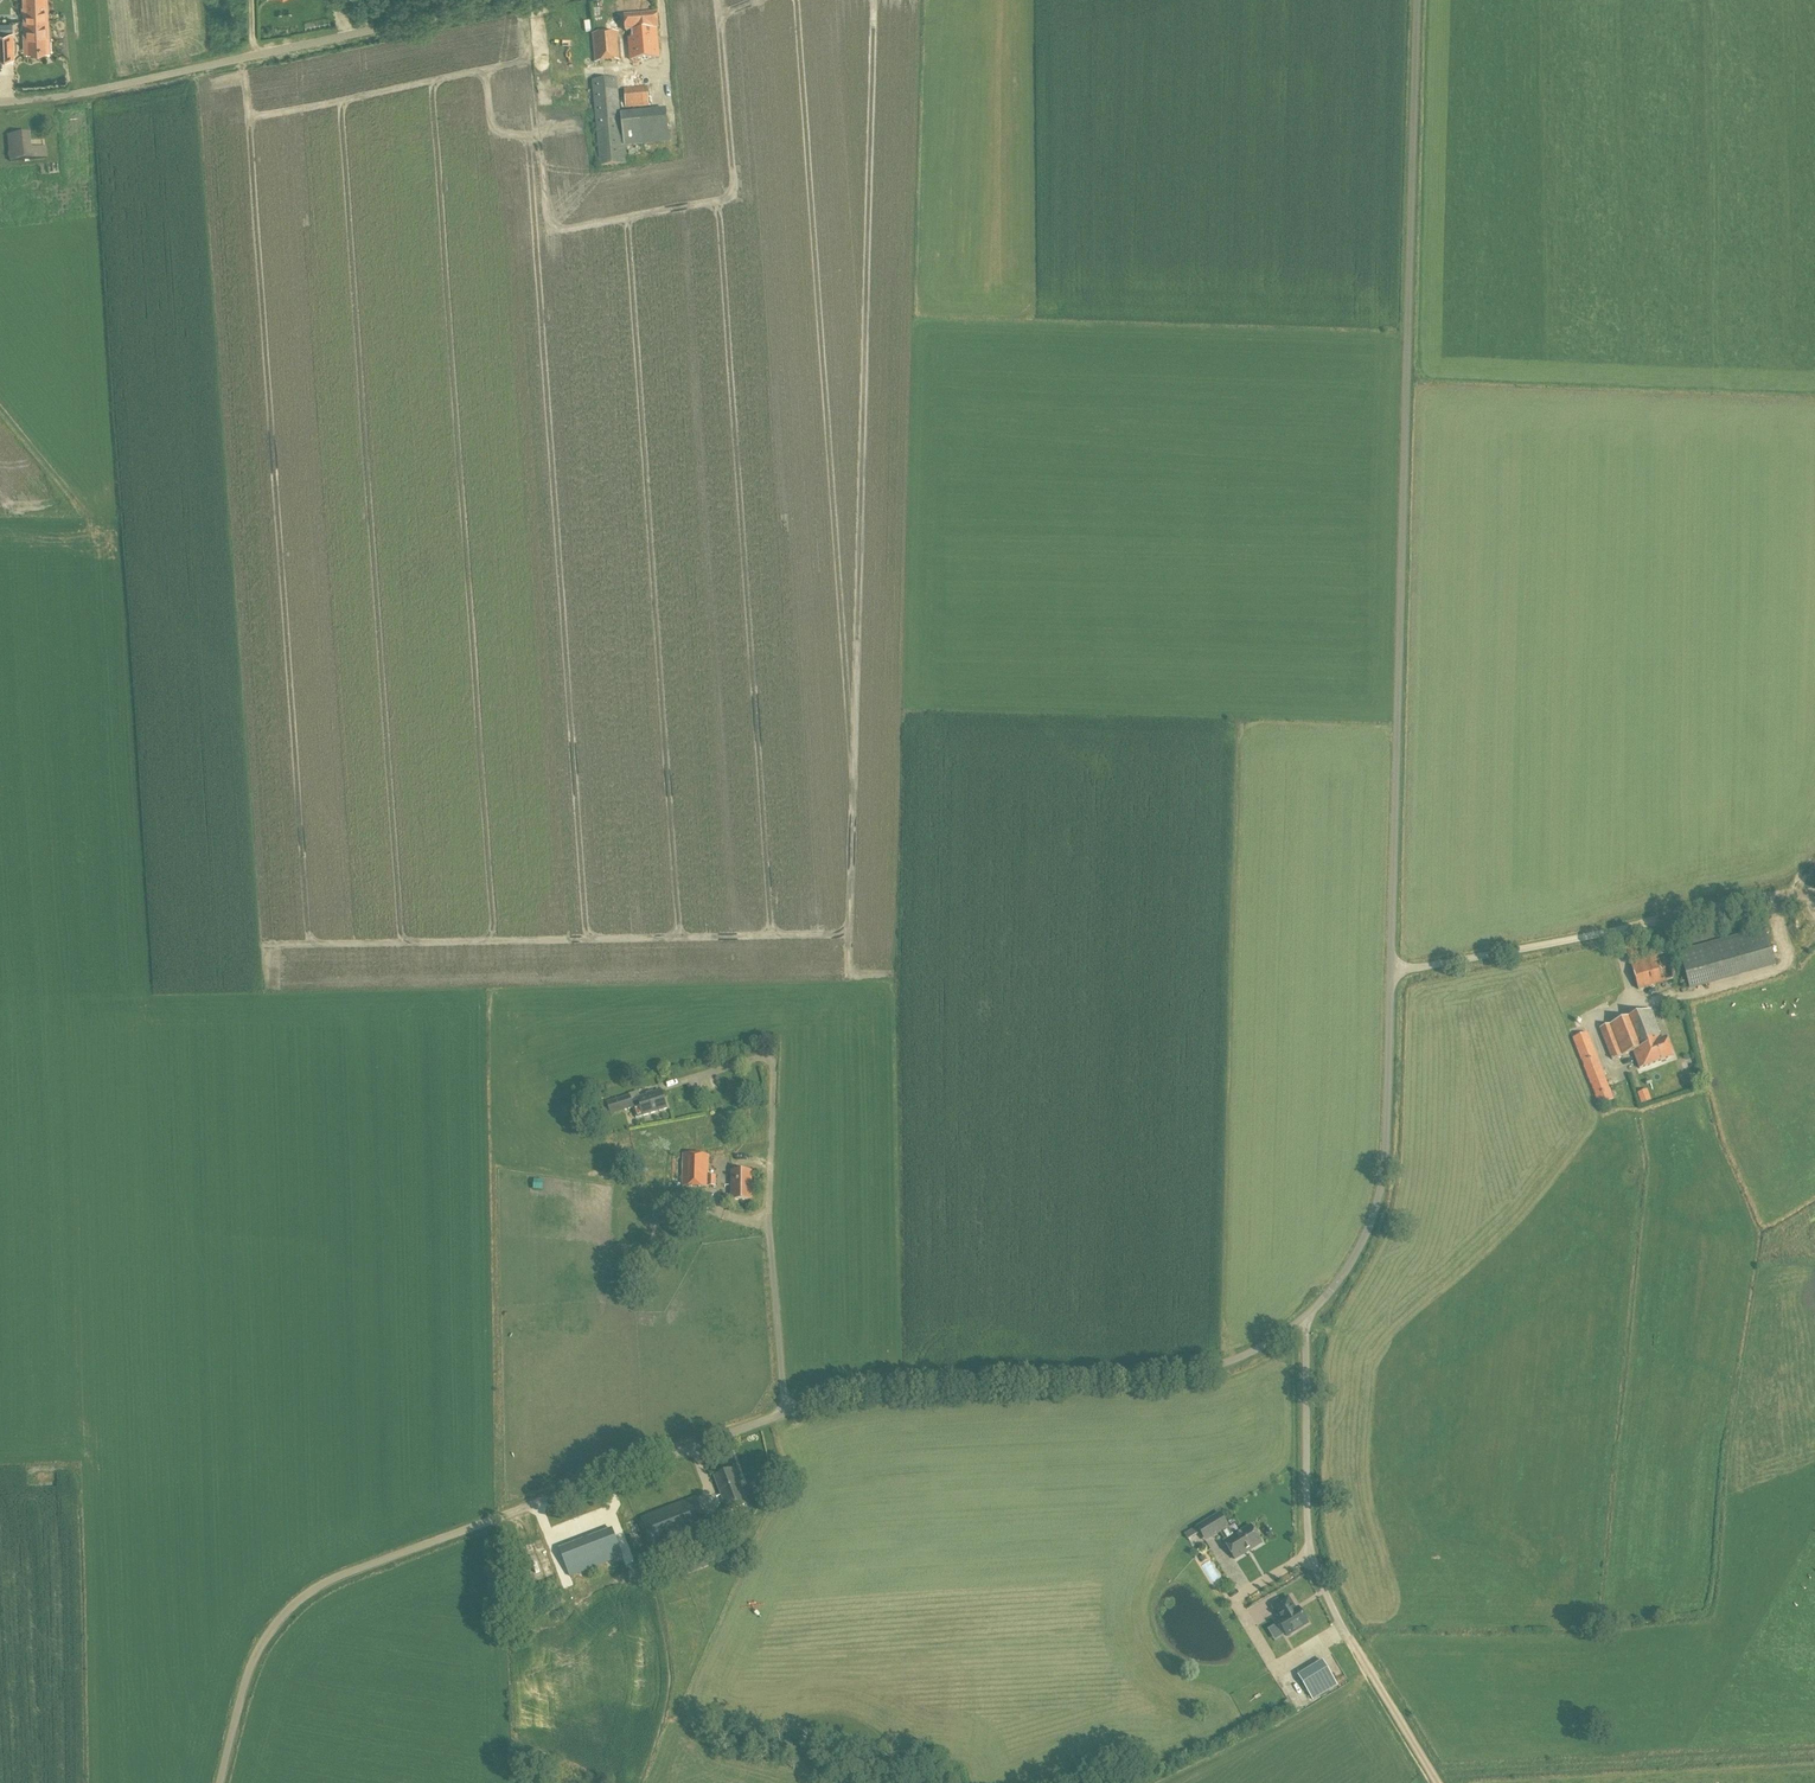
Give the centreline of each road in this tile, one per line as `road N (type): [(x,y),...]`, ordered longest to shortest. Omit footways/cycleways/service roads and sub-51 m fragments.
road 1 (unclassified): [(221,1782),(265,1641),(291,1608),(332,1580),(841,1397),(1200,1371),(1305,1319)]
road 2 (unclassified): [(1391,976),(1416,0)]
road 3 (unclassified): [(0,102),(117,87),(513,0)]
road 4 (unclassified): [(1305,1319),(1353,1260),(1379,1199),(1391,976)]
road 5 (unclassified): [(1346,1631),(1311,1551),(1305,1319)]
road 6 (unclassified): [(1656,919),(1391,976)]
road 7 (track): [(1439,1782),(1346,1631)]
road 8 (track): [(1814,893),(1656,919)]

